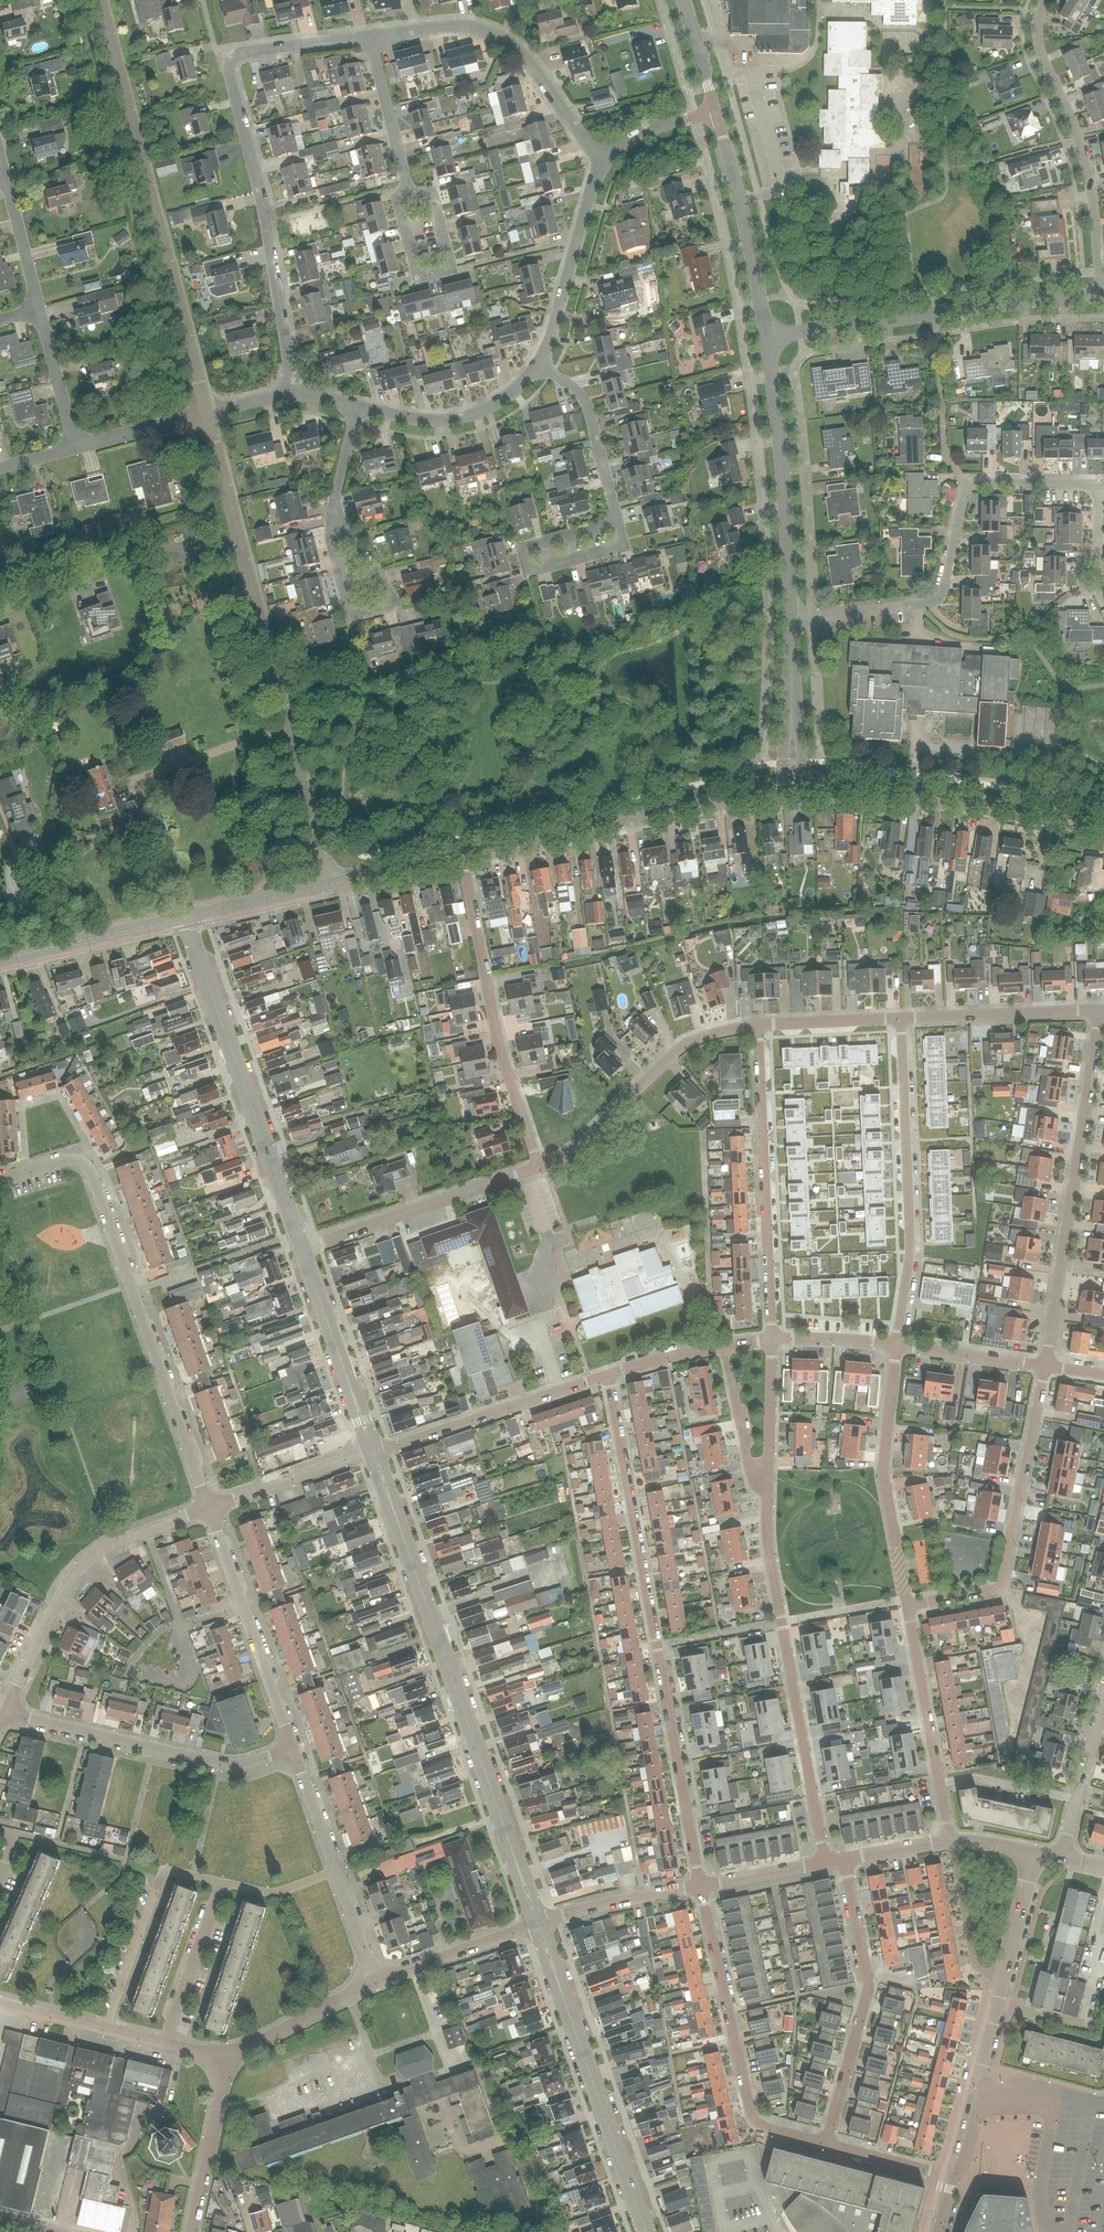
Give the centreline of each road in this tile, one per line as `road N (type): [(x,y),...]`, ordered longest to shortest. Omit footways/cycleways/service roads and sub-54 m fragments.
road 1 (residential): [(823,1864),(767,1539),(774,1339)]
road 2 (residential): [(699,1887),(608,1376)]
road 3 (residential): [(537,1925),(374,1452)]
road 4 (unclassified): [(206,411),(329,885)]
road 5 (residential): [(369,39),(245,56),(232,74),(294,396)]
road 6 (residential): [(208,1509),(86,1166),(74,1159),(0,1180)]
road 7 (unclassified): [(99,0),(206,411)]
road 8 (residential): [(1098,485),(968,487),(939,598),(792,621)]
road 9 (residential): [(1046,1367),(1099,1011)]
road 10 (residential): [(301,1250),(185,918)]
road 11 (tertiary): [(462,855),(794,790)]
road 12 (residential): [(767,337),(1100,296)]
road 13 (residential): [(898,1345),(911,1253),(901,1019)]
road 14 (residential): [(645,2231),(537,1925)]
road 15 (unclassified): [(539,1168),(495,1032),(462,855)]
road 16 (residential): [(774,1339),(758,1025)]
road 17 (residential): [(824,2144),(753,2120),(699,1887)]
road 18 (tertiary): [(794,790),(1103,829)]
road 19 (residential): [(3,1713),(60,1594),(84,1565),(125,1538),(208,1509)]
road 20 (residential): [(1100,296),(1089,184),(1037,37),(1045,0)]
road 21 (unclassified): [(292,1749),(219,1765),(3,1713)]
road 22 (residential): [(601,163),(524,57),(501,40),(445,28),(369,39)]
road 23 (residential): [(824,2144),(867,1994),(843,1861)]
road 24 (unclassified): [(767,337),(792,621)]
road 25 (residential): [(539,1168),(580,1146),(689,1042),(758,1025)]
road 26 (residential): [(906,1608),(883,1464),(898,1345)]
road 27 (residential): [(292,1749),(208,1509)]
road 28 (residential): [(301,1250),(539,1168)]
road 29 (residential): [(608,1376),(374,1452)]
road 30 (residential): [(950,1840),(906,1608)]
road 31 (unclassified): [(715,117),(767,337)]
road 32 (unclassified): [(105,2030),(163,1875),(221,1884)]
road 33 (residential): [(1001,1586),(1046,1367)]
road 34 (residential): [(333,509),(333,549),(348,606),(358,616),(392,604),(359,542)]
road 35 (residential): [(374,1452),(301,1250)]
road 36 (residential): [(535,367),(601,163)]
road 37 (residential): [(901,1019),(1099,1011)]
road 38 (residential): [(355,406),(469,416),(509,393),(535,367)]
road 39 (residential): [(409,195),(434,206),(448,261),(441,272),(414,270),(402,199)]
road 40 (tertiary): [(0,960),(185,918)]
road 41 (residential): [(535,367),(585,401),(618,524)]
road 42 (residential): [(208,1509),(374,1452)]
road 43 (unclassified): [(192,2231),(226,2059)]
road 44 (residential): [(537,1925),(373,1982)]
road 45 (residential): [(774,1339),(608,1376)]
road 46 (unclassified): [(165,2044),(221,1884)]
road 47 (unclassified): [(792,621),(794,790)]
road 48 (unclassified): [(1064,1857),(1103,1693)]
road 49 (unclassified): [(537,1925),(699,1887)]
road 50 (residential): [(373,1982),(226,2059)]
road 51 (unclassified): [(1004,1979),(977,1971),(950,1840)]
road 52 (residential): [(409,195),(369,39)]
road 53 (residential): [(618,524),(624,547),(530,570),(525,549),(541,543)]
road 54 (residential): [(1046,1367),(898,1345)]
road 55 (tertiary): [(185,918),(329,885)]
road 56 (residential): [(39,311),(2,171)]
road 57 (residential): [(758,1025),(901,1019)]
road 58 (residential): [(75,447),(39,311)]
road 59 (tertiary): [(329,885),(462,855)]
road 60 (residential): [(75,447),(206,411)]
road 61 (residential): [(953,2177),(824,2144)]
road 62 (residential): [(335,1872),(292,1749)]
road 63 (unclassified): [(1004,1979),(1035,1853)]
road 64 (unclassified): [(699,1887),(823,1864)]
road 65 (residential): [(601,163),(659,130),(715,117)]
road 66 (residential): [(898,1345),(774,1339)]
road 67 (unclassified): [(988,2097),(981,2075),(1004,1979)]
road 68 (unclassified): [(682,0),(715,117)]

